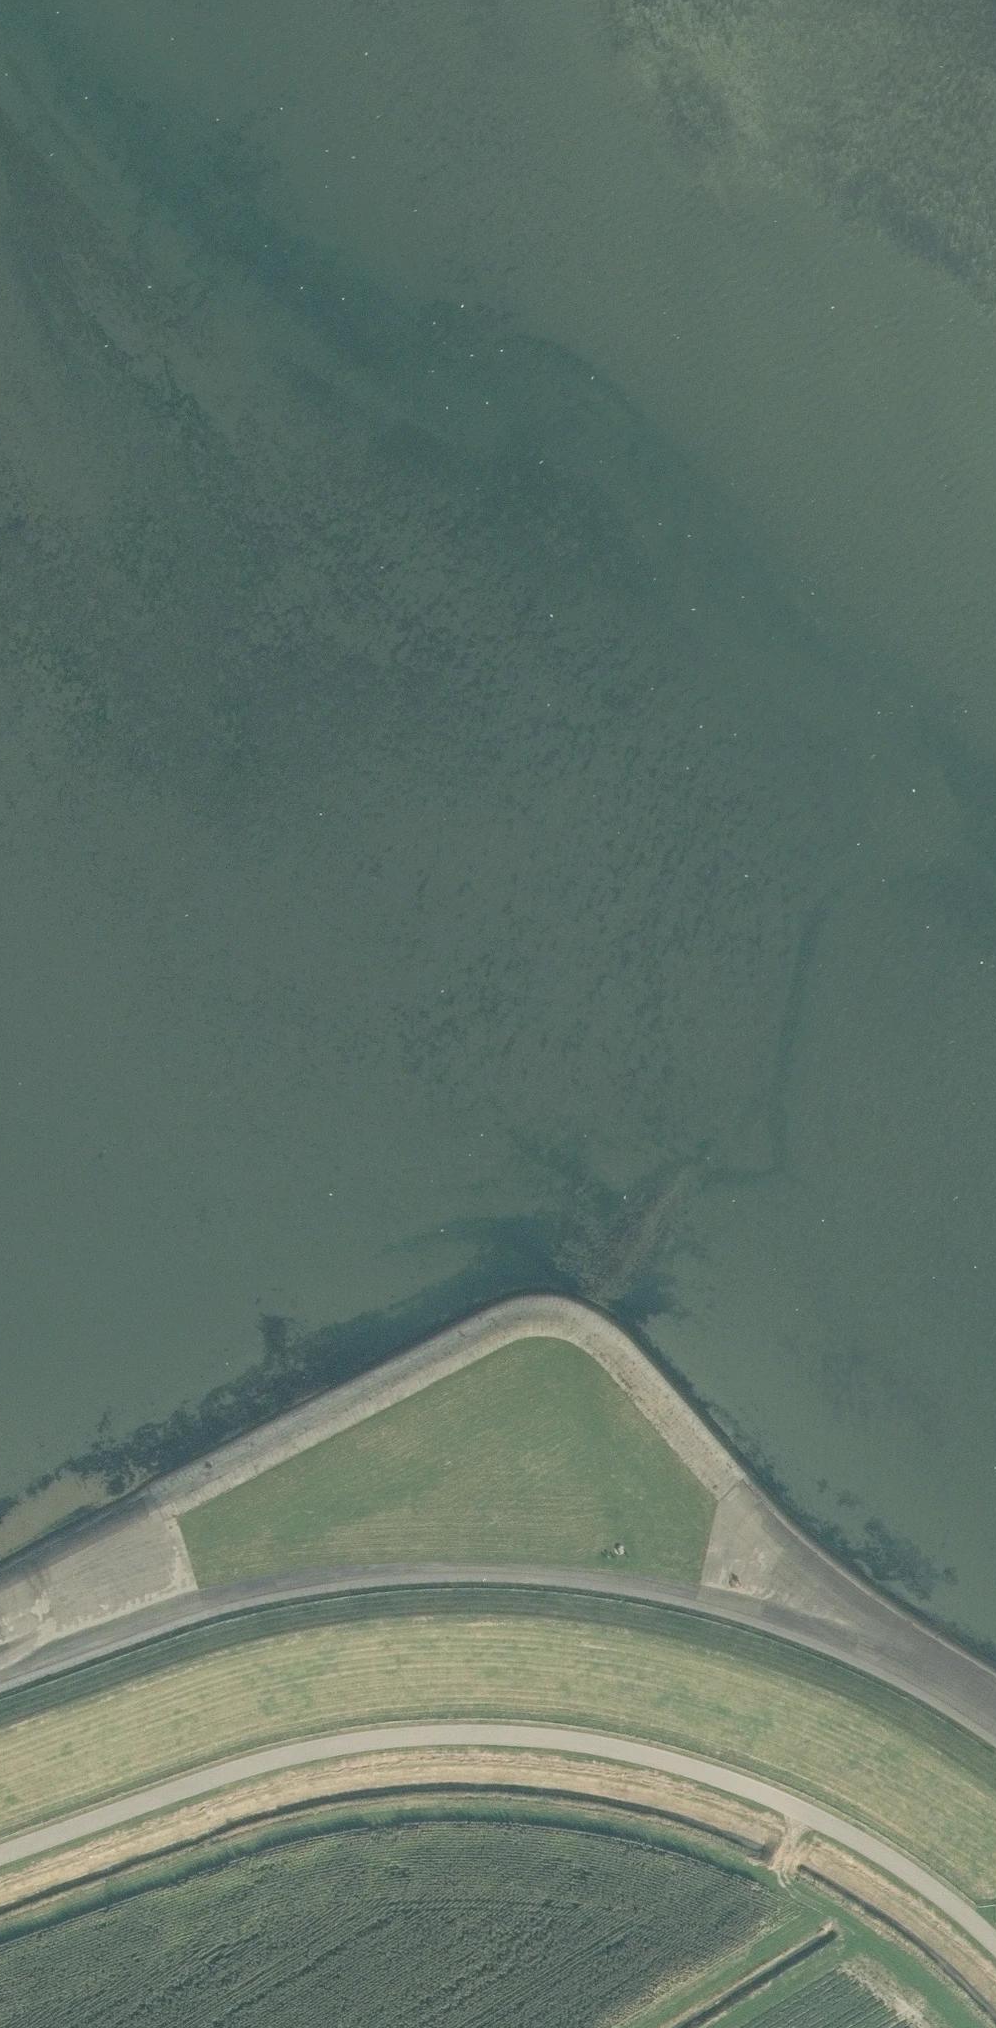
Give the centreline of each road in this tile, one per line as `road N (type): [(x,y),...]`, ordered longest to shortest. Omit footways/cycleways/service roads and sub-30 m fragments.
road 1 (unclassified): [(995,1944),(890,1859),(777,1799),(622,1750),(520,1735),(436,1733),(296,1752),(0,1854)]

